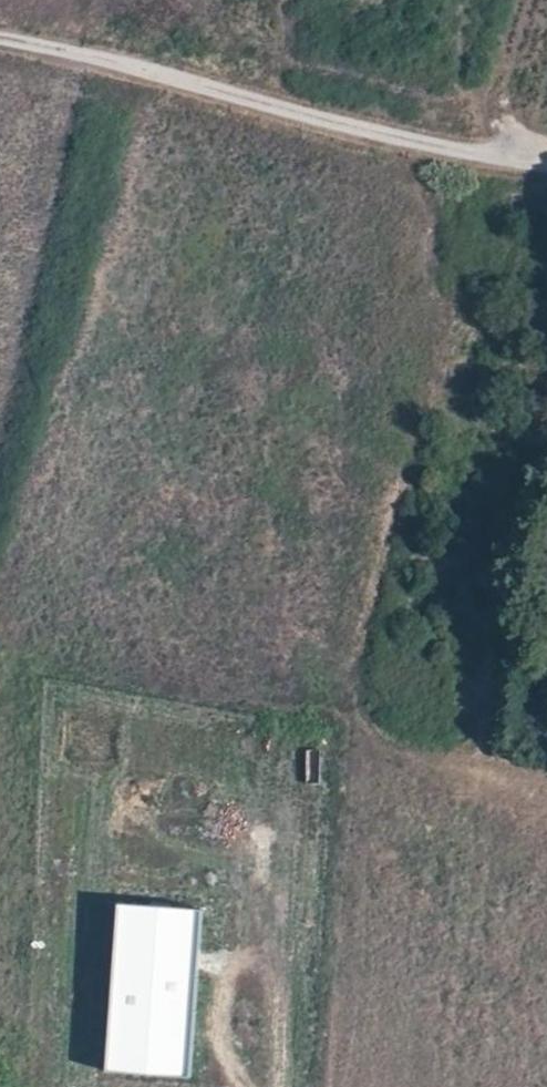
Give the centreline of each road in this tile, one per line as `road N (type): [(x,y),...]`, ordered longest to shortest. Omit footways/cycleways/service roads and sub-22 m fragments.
road 1 (track): [(0,46),(81,59),(366,135),(546,167)]

